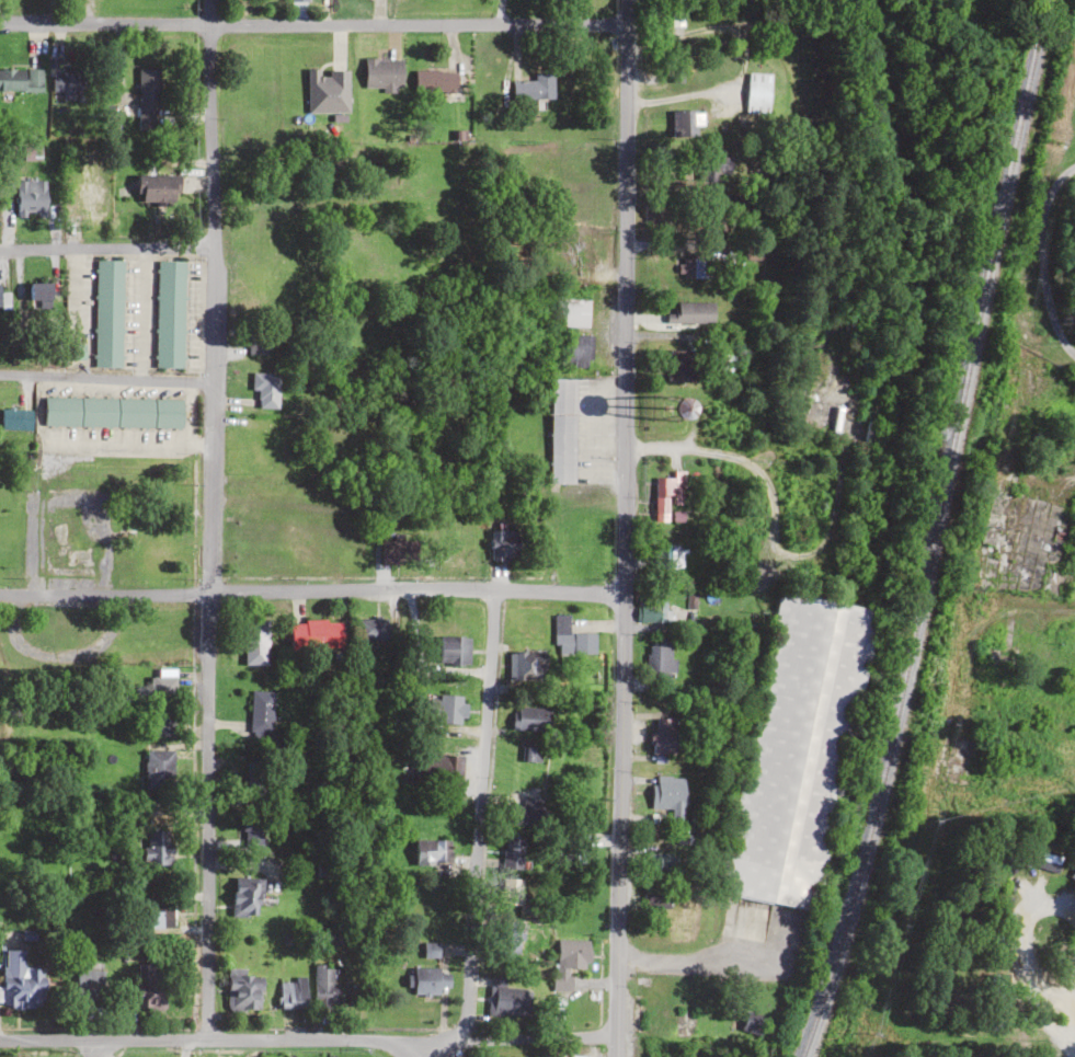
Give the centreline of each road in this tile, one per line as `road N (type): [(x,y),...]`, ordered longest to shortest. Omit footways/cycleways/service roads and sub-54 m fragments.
road 1 (residential): [(613,1056),(625,0)]
road 2 (residential): [(204,1038),(206,0)]
road 3 (residential): [(625,22),(0,27)]
road 4 (residential): [(622,595),(379,588),(0,594)]
road 5 (residential): [(614,1036),(0,1040)]
road 6 (residential): [(465,1037),(493,589)]
road 7 (residential): [(209,381),(0,374)]
road 8 (residential): [(1074,353),(1060,341),(1042,289),(1038,227),(1054,182),(1074,170)]
road 9 (residential): [(206,245),(0,248)]

